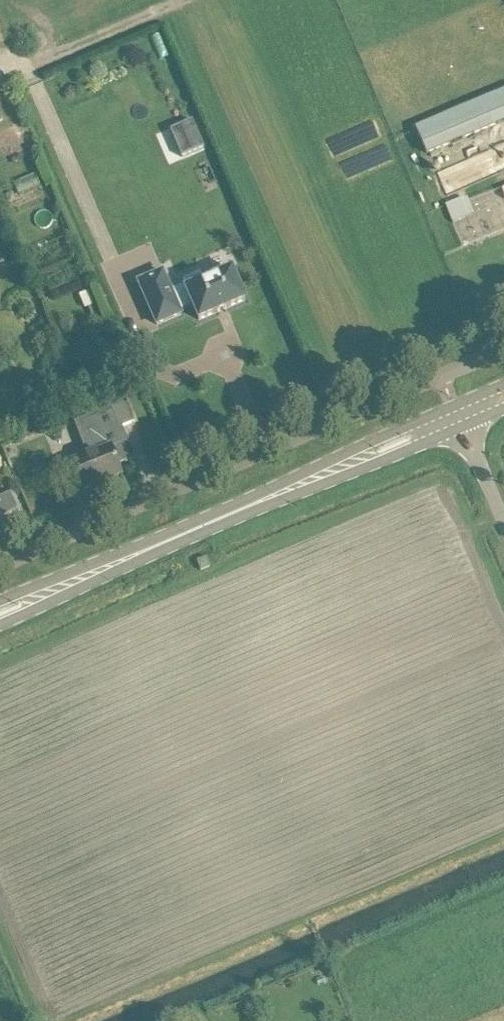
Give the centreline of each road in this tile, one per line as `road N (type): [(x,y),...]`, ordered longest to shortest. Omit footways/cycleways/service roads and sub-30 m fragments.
road 1 (unclassified): [(0,565),(503,350)]
road 2 (secondary): [(503,384),(308,469),(225,515)]
road 3 (secondary): [(225,515),(463,427)]
road 4 (secondary): [(0,625),(154,546)]
road 5 (secondary): [(154,546),(0,600)]

